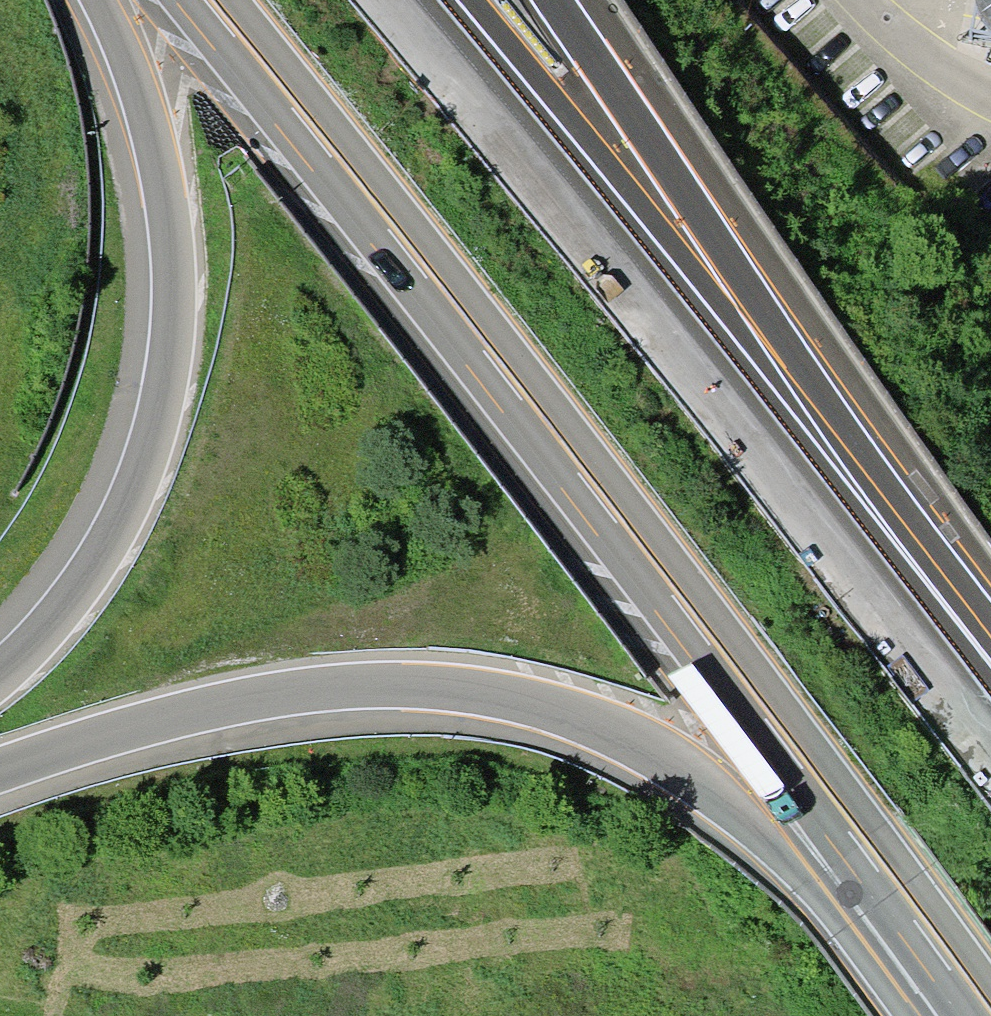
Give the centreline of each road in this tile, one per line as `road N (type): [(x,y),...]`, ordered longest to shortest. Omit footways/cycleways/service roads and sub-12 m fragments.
road 1 (motorway): [(204,0),(739,675),(984,1015)]
road 2 (motorway): [(0,776),(189,715),(298,696),(390,689),(523,703),(622,736),(699,781),(977,1015)]
road 3 (motorway): [(990,724),(691,341),(407,0)]
road 4 (motorway): [(990,620),(841,423),(559,0)]
road 5 (trunk): [(148,125),(168,292),(153,418),(108,533),(61,602),(0,666)]
road 6 (motorway): [(99,0),(148,125)]

